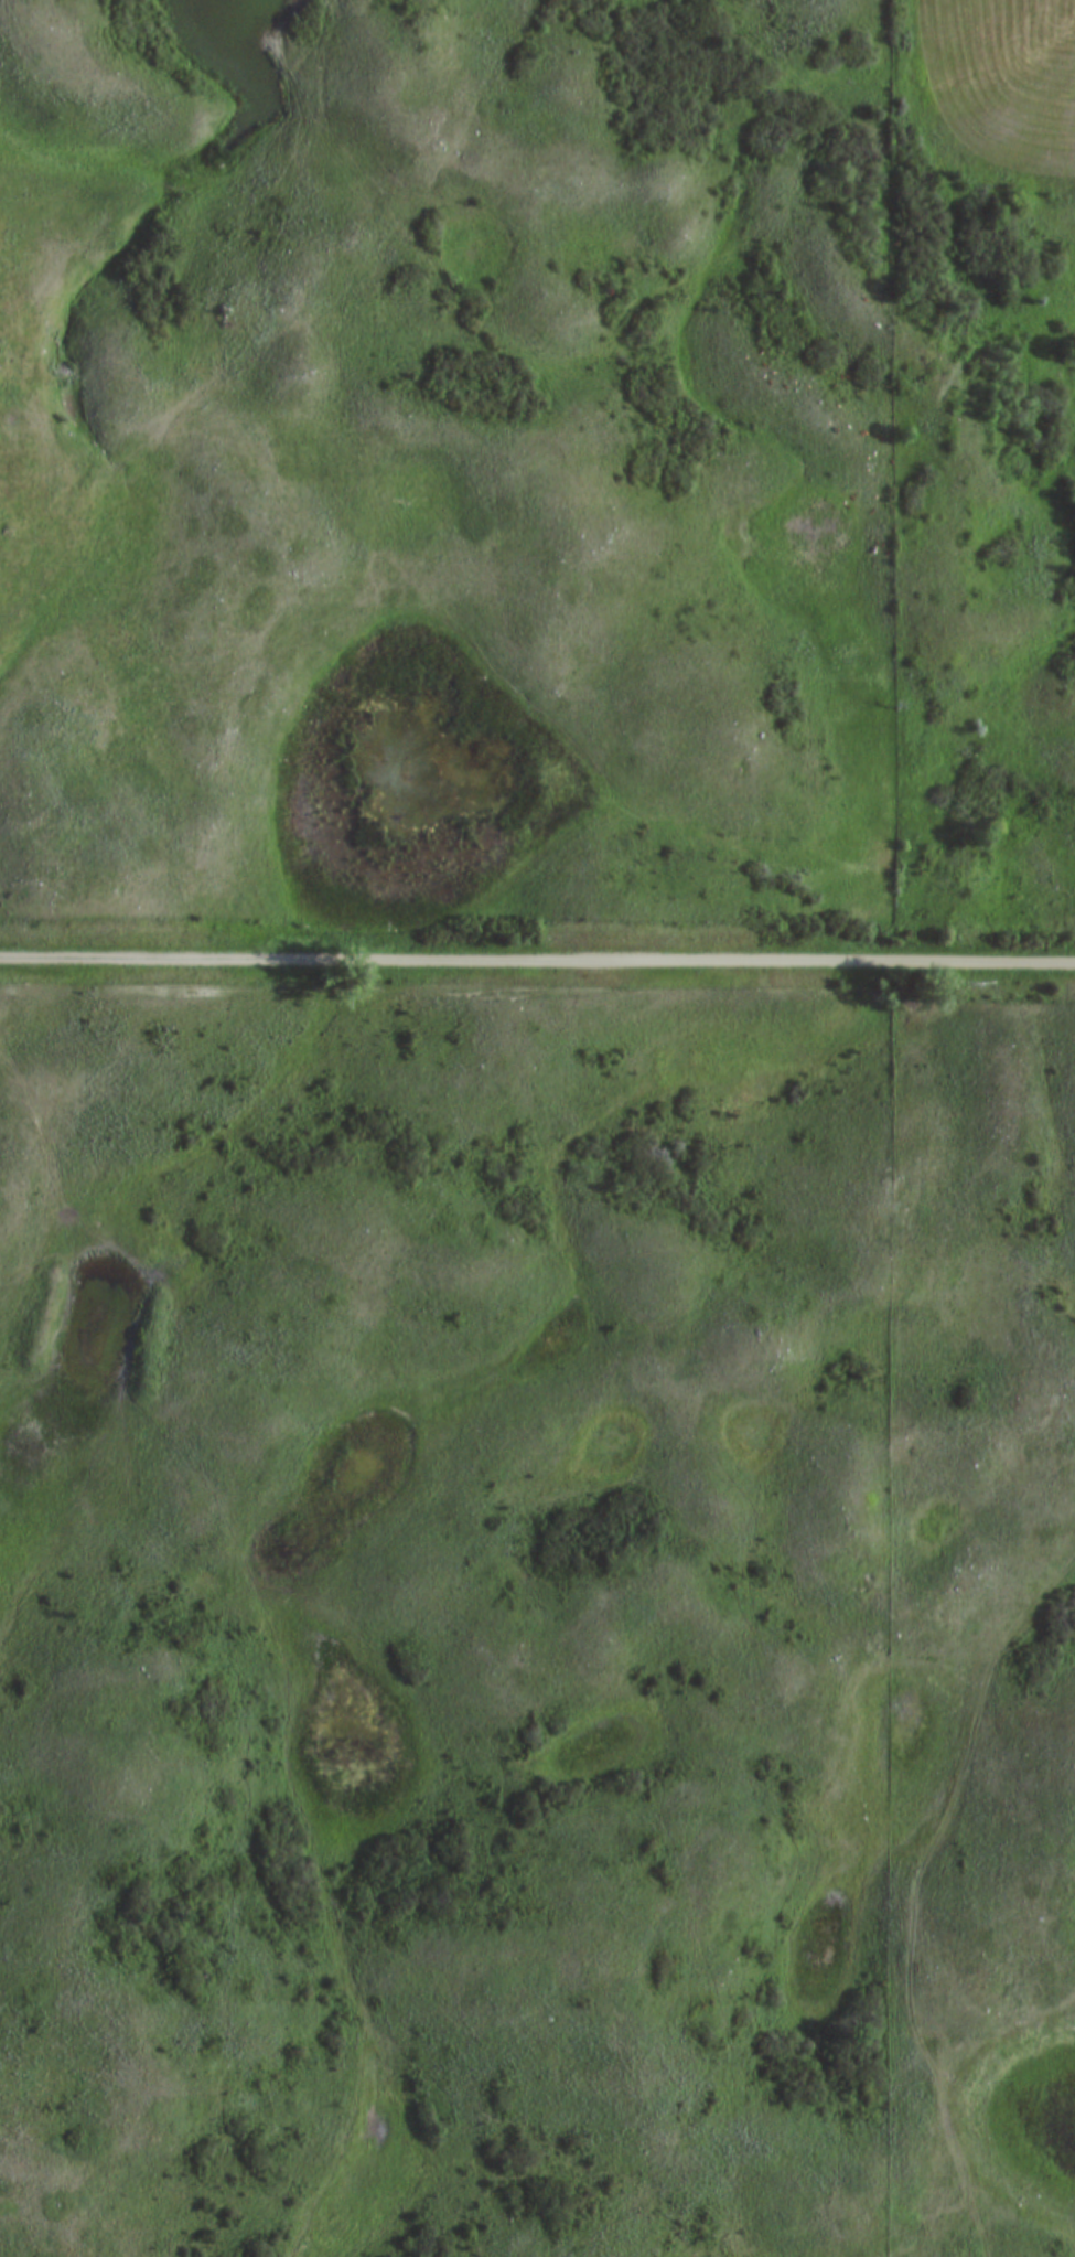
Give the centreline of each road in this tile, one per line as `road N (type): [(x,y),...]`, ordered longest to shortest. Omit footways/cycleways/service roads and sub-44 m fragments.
road 1 (residential): [(1074,960),(0,958)]

